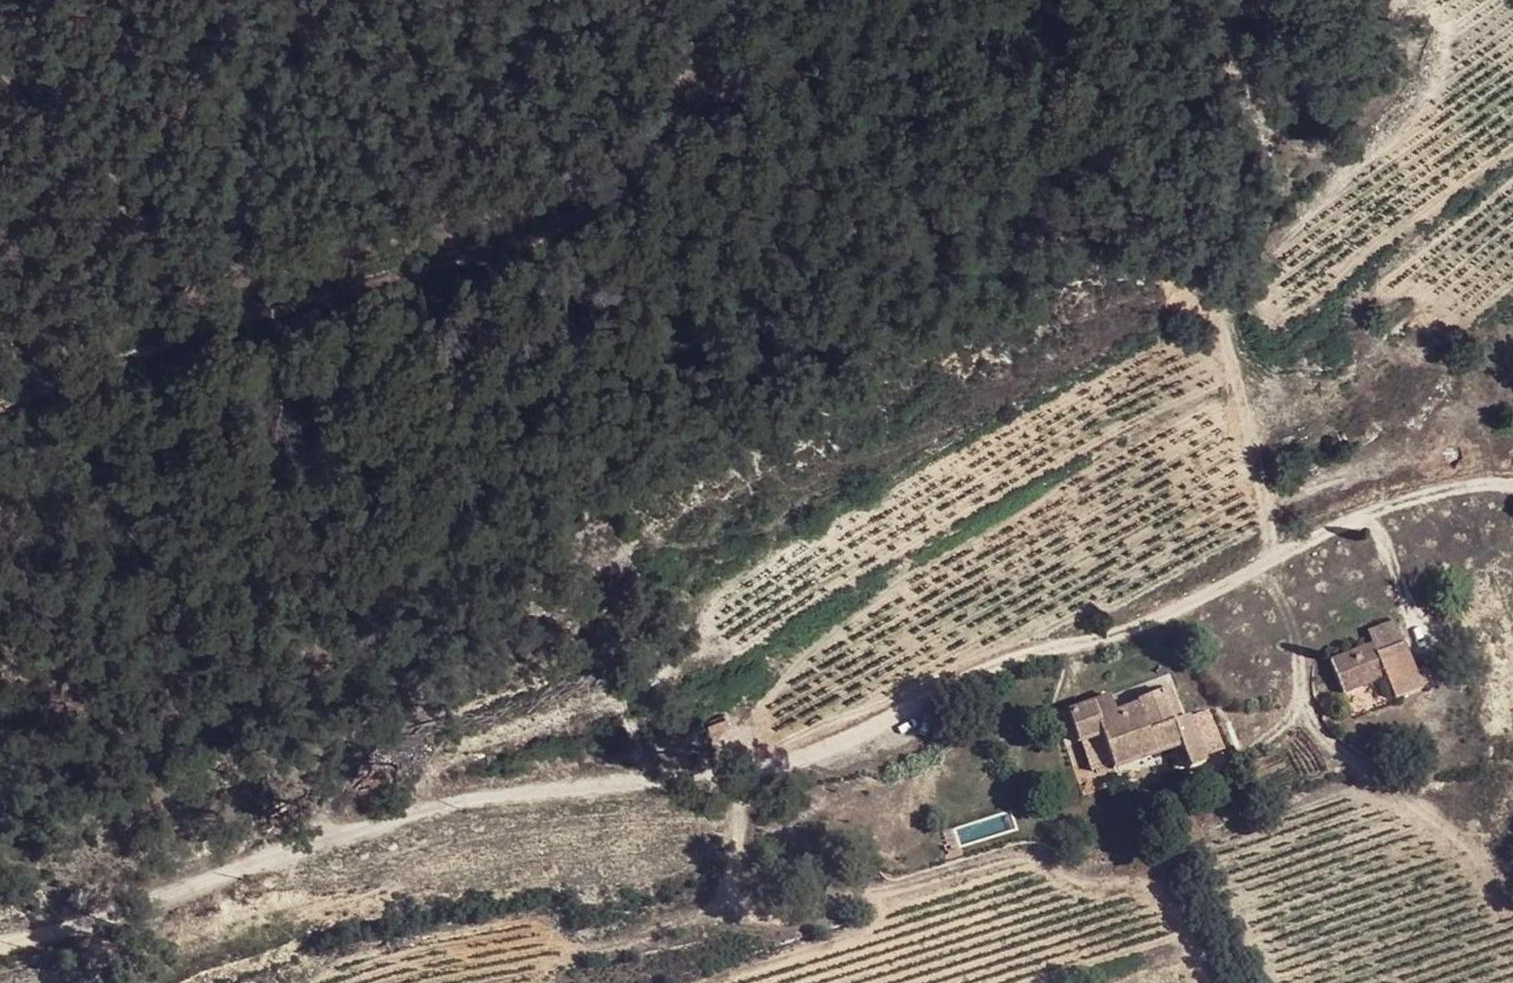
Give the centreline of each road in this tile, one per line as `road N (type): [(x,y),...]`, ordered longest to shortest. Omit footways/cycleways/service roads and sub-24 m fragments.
road 1 (track): [(1270,563),(1254,418),(1217,326),(1220,259),(1246,175),(1242,63),(1257,0)]

